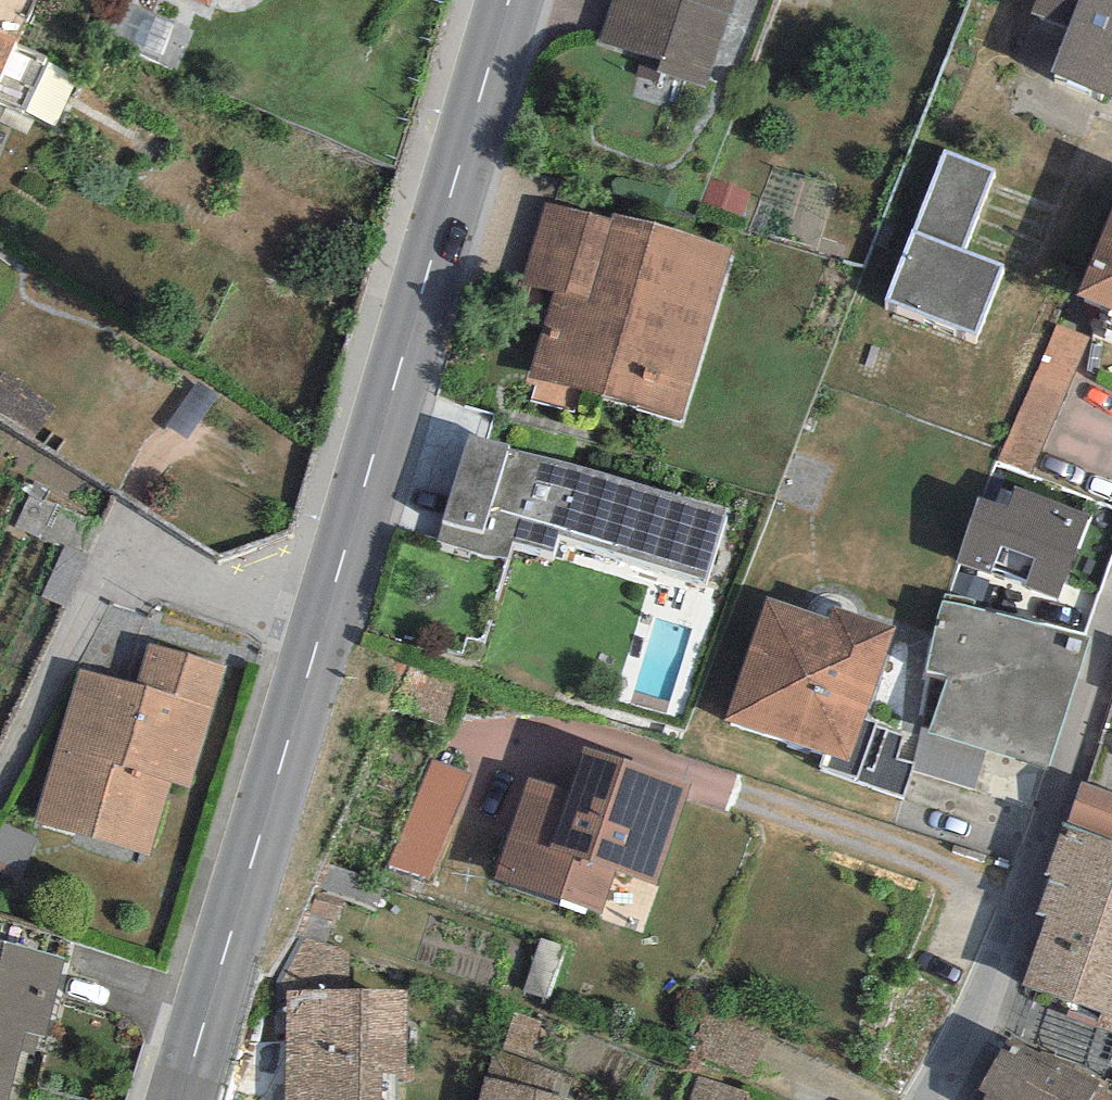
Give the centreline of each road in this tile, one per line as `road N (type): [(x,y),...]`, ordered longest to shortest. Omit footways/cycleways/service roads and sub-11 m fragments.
road 1 (tertiary): [(320,634),(509,0)]
road 2 (residential): [(932,1099),(1022,898),(1111,631)]
road 3 (tertiary): [(183,1099),(320,634)]
road 4 (residential): [(0,768),(106,580),(161,578),(320,634)]

